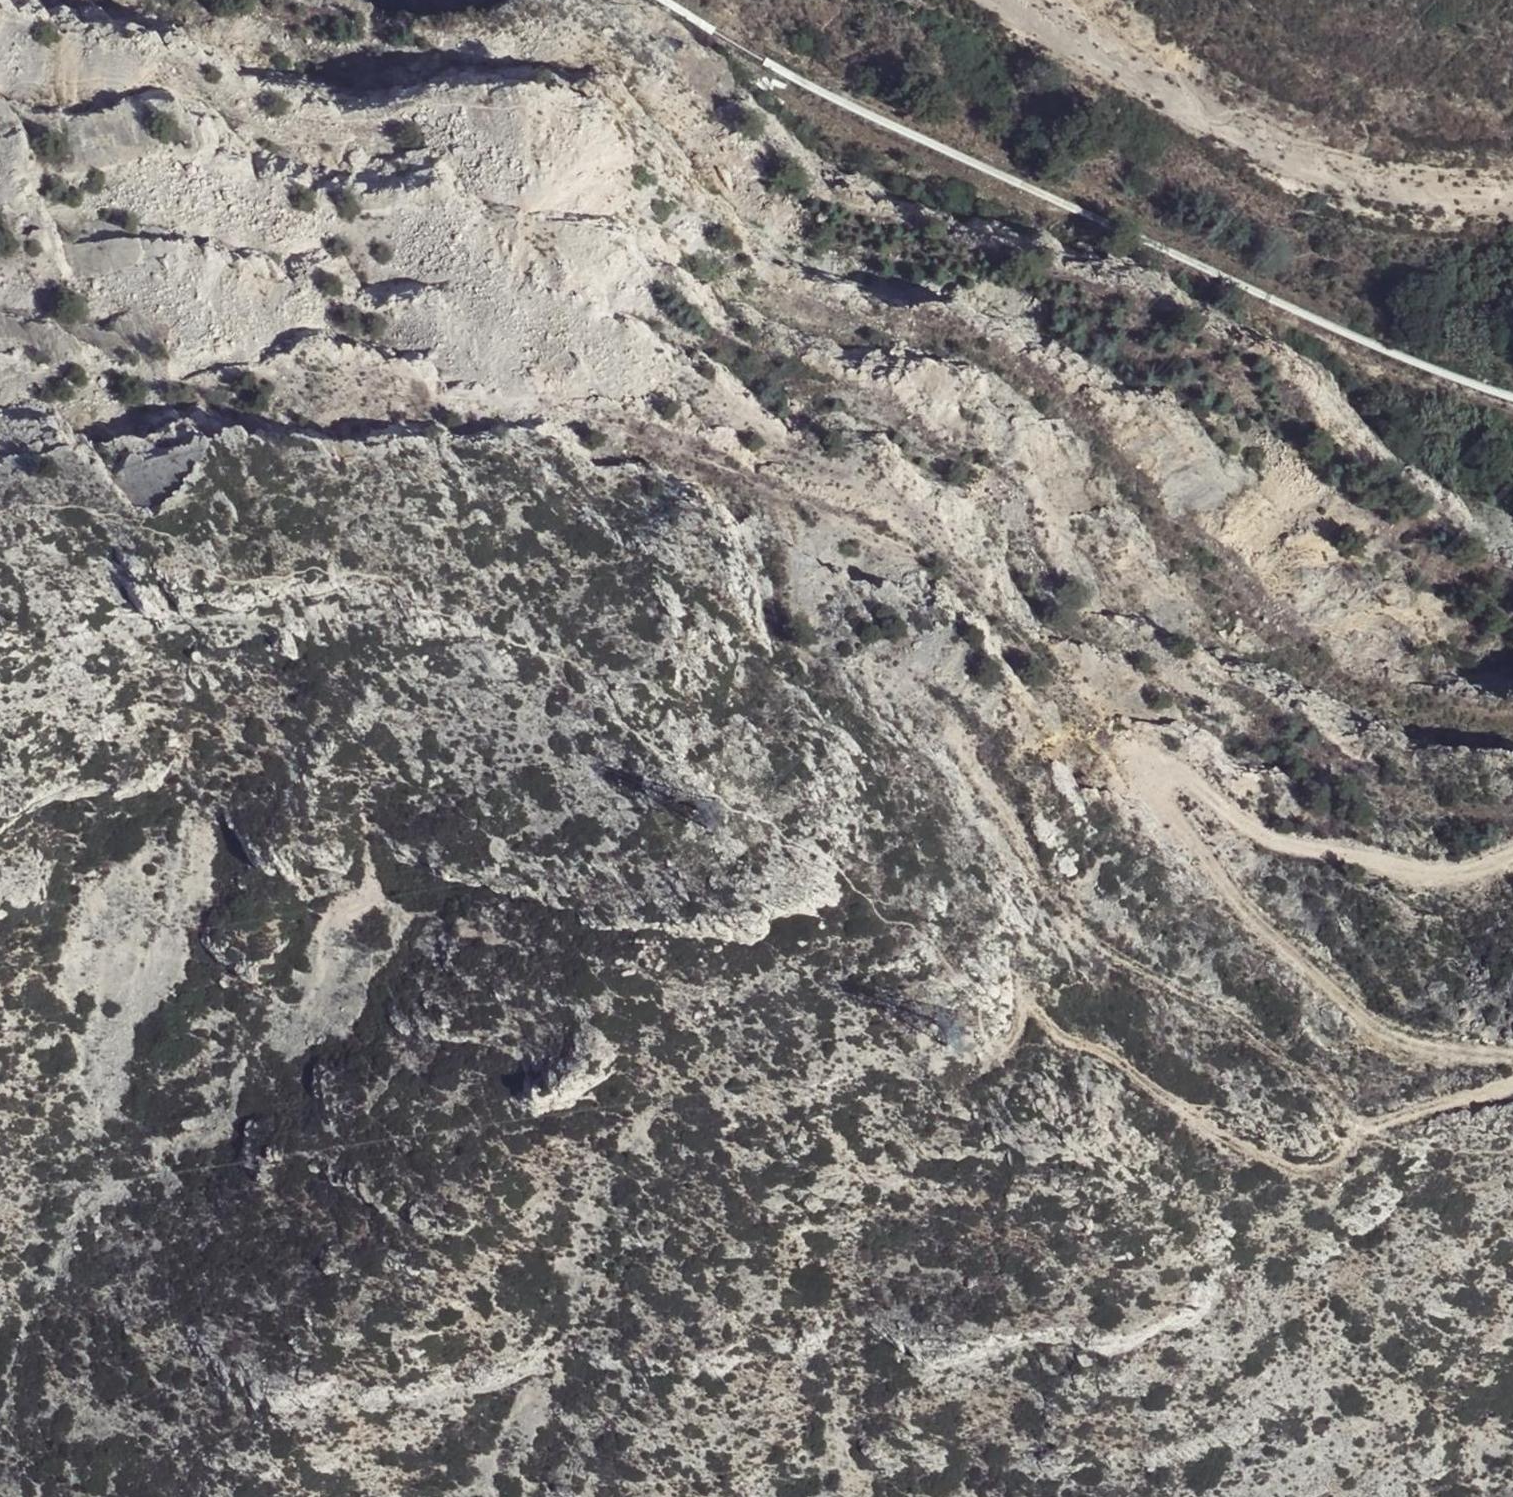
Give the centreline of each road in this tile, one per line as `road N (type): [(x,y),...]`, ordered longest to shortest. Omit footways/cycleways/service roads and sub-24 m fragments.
road 1 (track): [(1512,1063),(1434,1050),(1380,1030),(1252,915),(1151,778),(1162,766),(1174,769),(1282,842),(1433,878),(1512,855)]
road 2 (track): [(1007,1052),(1024,998),(1065,1040),(1092,1048),(1225,1135),(1292,1166),(1319,1169),(1345,1154),(1357,1126),(1512,1081)]

